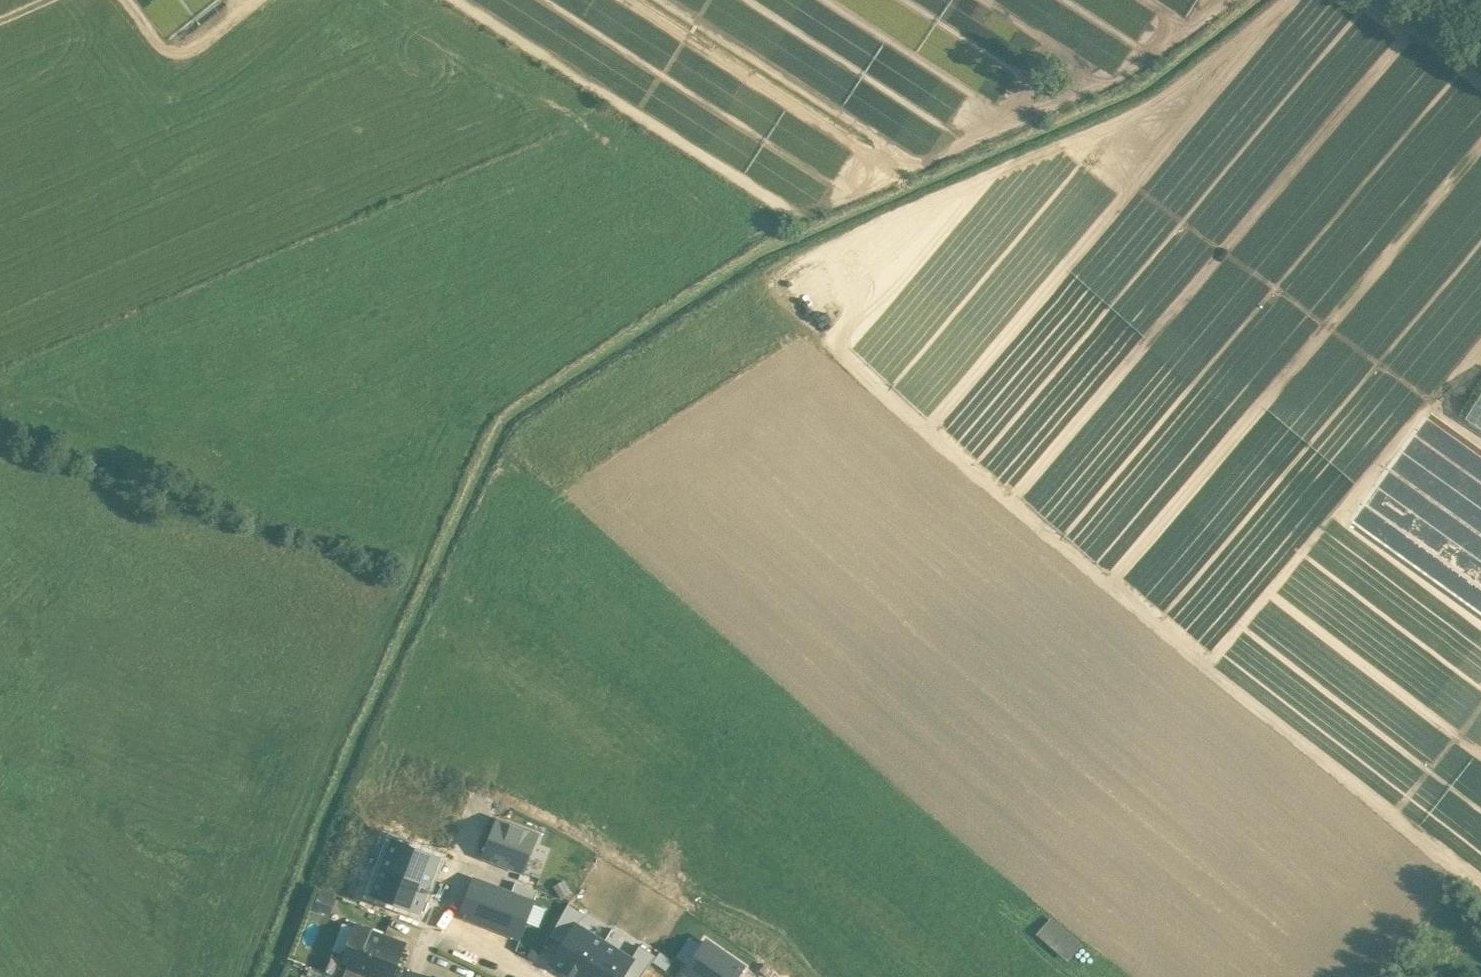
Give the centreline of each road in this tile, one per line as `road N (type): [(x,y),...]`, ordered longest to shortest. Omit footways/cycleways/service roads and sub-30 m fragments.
road 1 (track): [(131,0),(167,46),(182,50),(255,0)]
road 2 (residential): [(484,799),(436,923)]

